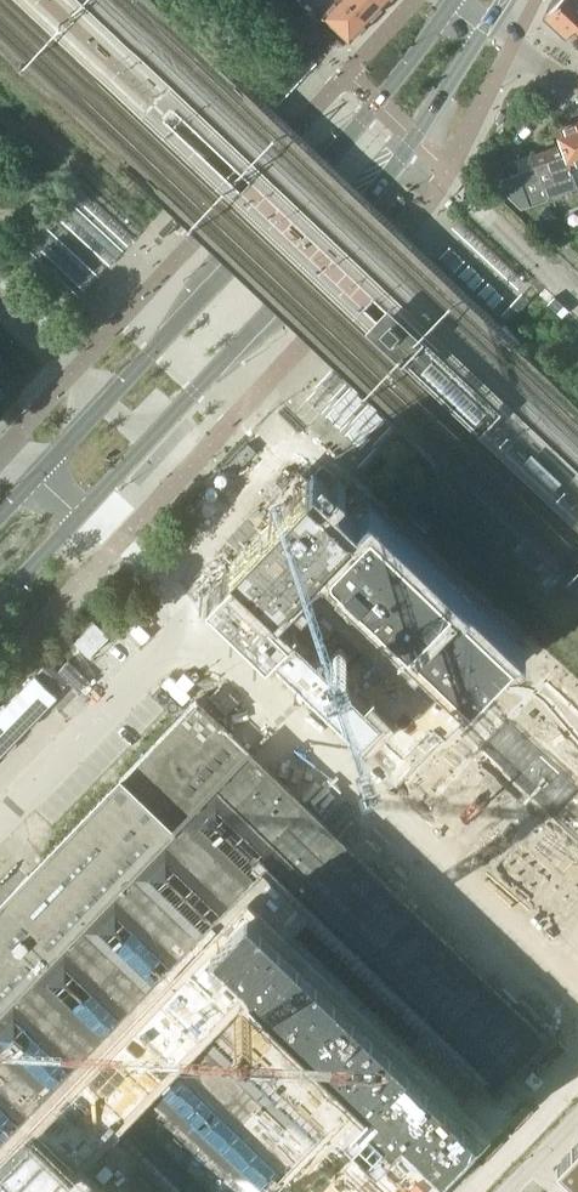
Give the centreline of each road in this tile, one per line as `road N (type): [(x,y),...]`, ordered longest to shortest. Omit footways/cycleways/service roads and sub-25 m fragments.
road 1 (unclassified): [(577,990),(223,657),(189,637),(154,662),(0,825)]
road 2 (secondary): [(145,445),(382,183),(490,24)]
road 3 (secondary): [(453,0),(365,116),(103,403)]
road 4 (unclassified): [(103,403),(0,302)]

